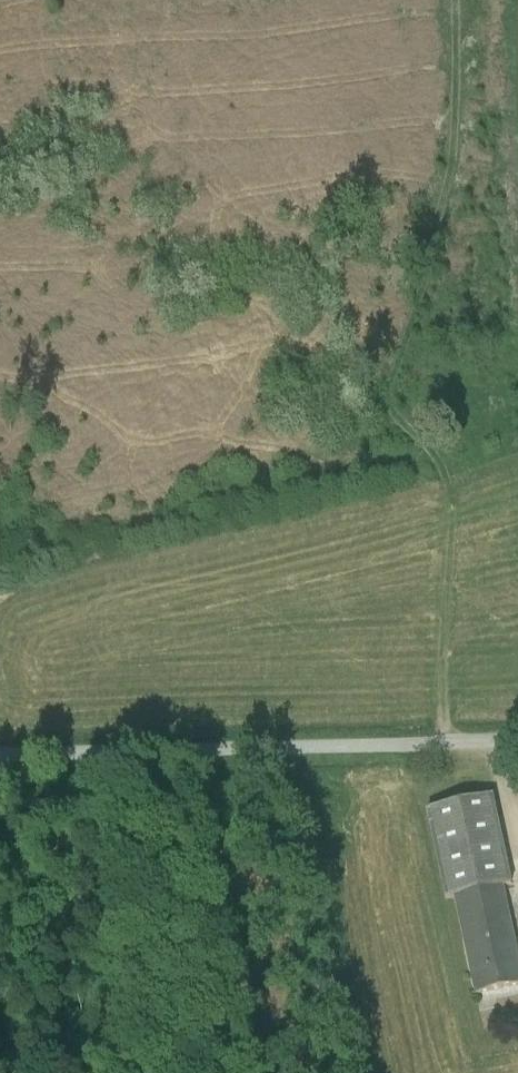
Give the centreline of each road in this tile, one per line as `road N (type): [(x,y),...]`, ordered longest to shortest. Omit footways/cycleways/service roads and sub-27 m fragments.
road 1 (unclassified): [(0,759),(517,744)]

